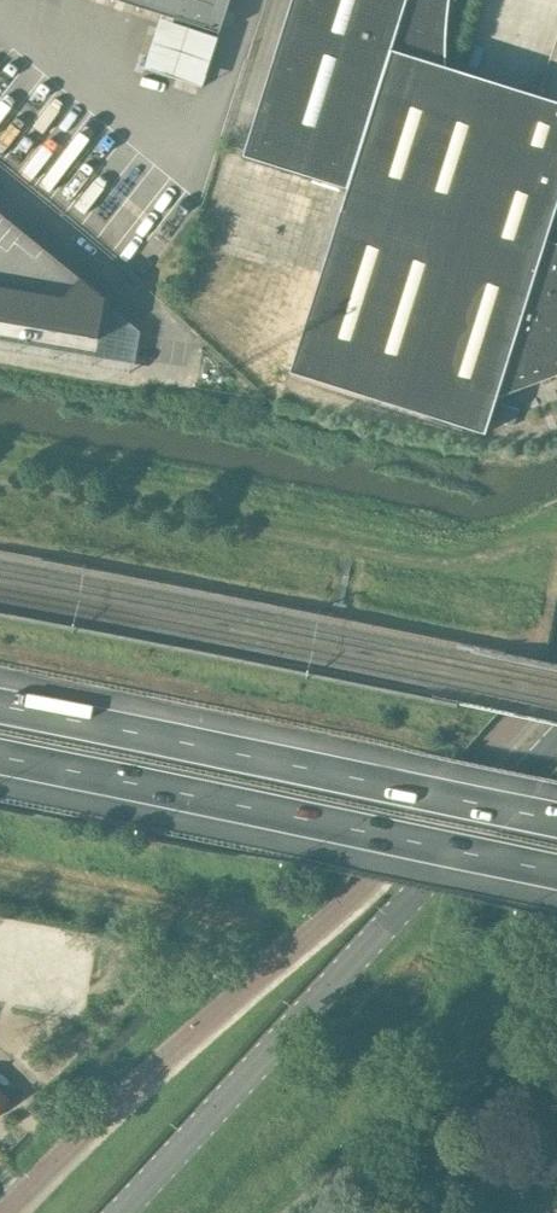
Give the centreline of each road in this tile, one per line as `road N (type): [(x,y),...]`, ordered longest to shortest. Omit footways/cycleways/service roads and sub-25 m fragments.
road 1 (unclassified): [(4,1212),(184,1039),(350,898),(556,674)]
road 2 (secondary): [(120,1212),(556,742)]
road 3 (motorway): [(556,820),(0,706)]
road 4 (motorway): [(0,758),(556,871)]
road 5 (track): [(0,476),(422,557),(556,544)]
road 6 (unclassified): [(294,1212),(344,1178),(363,1183),(391,1212)]

